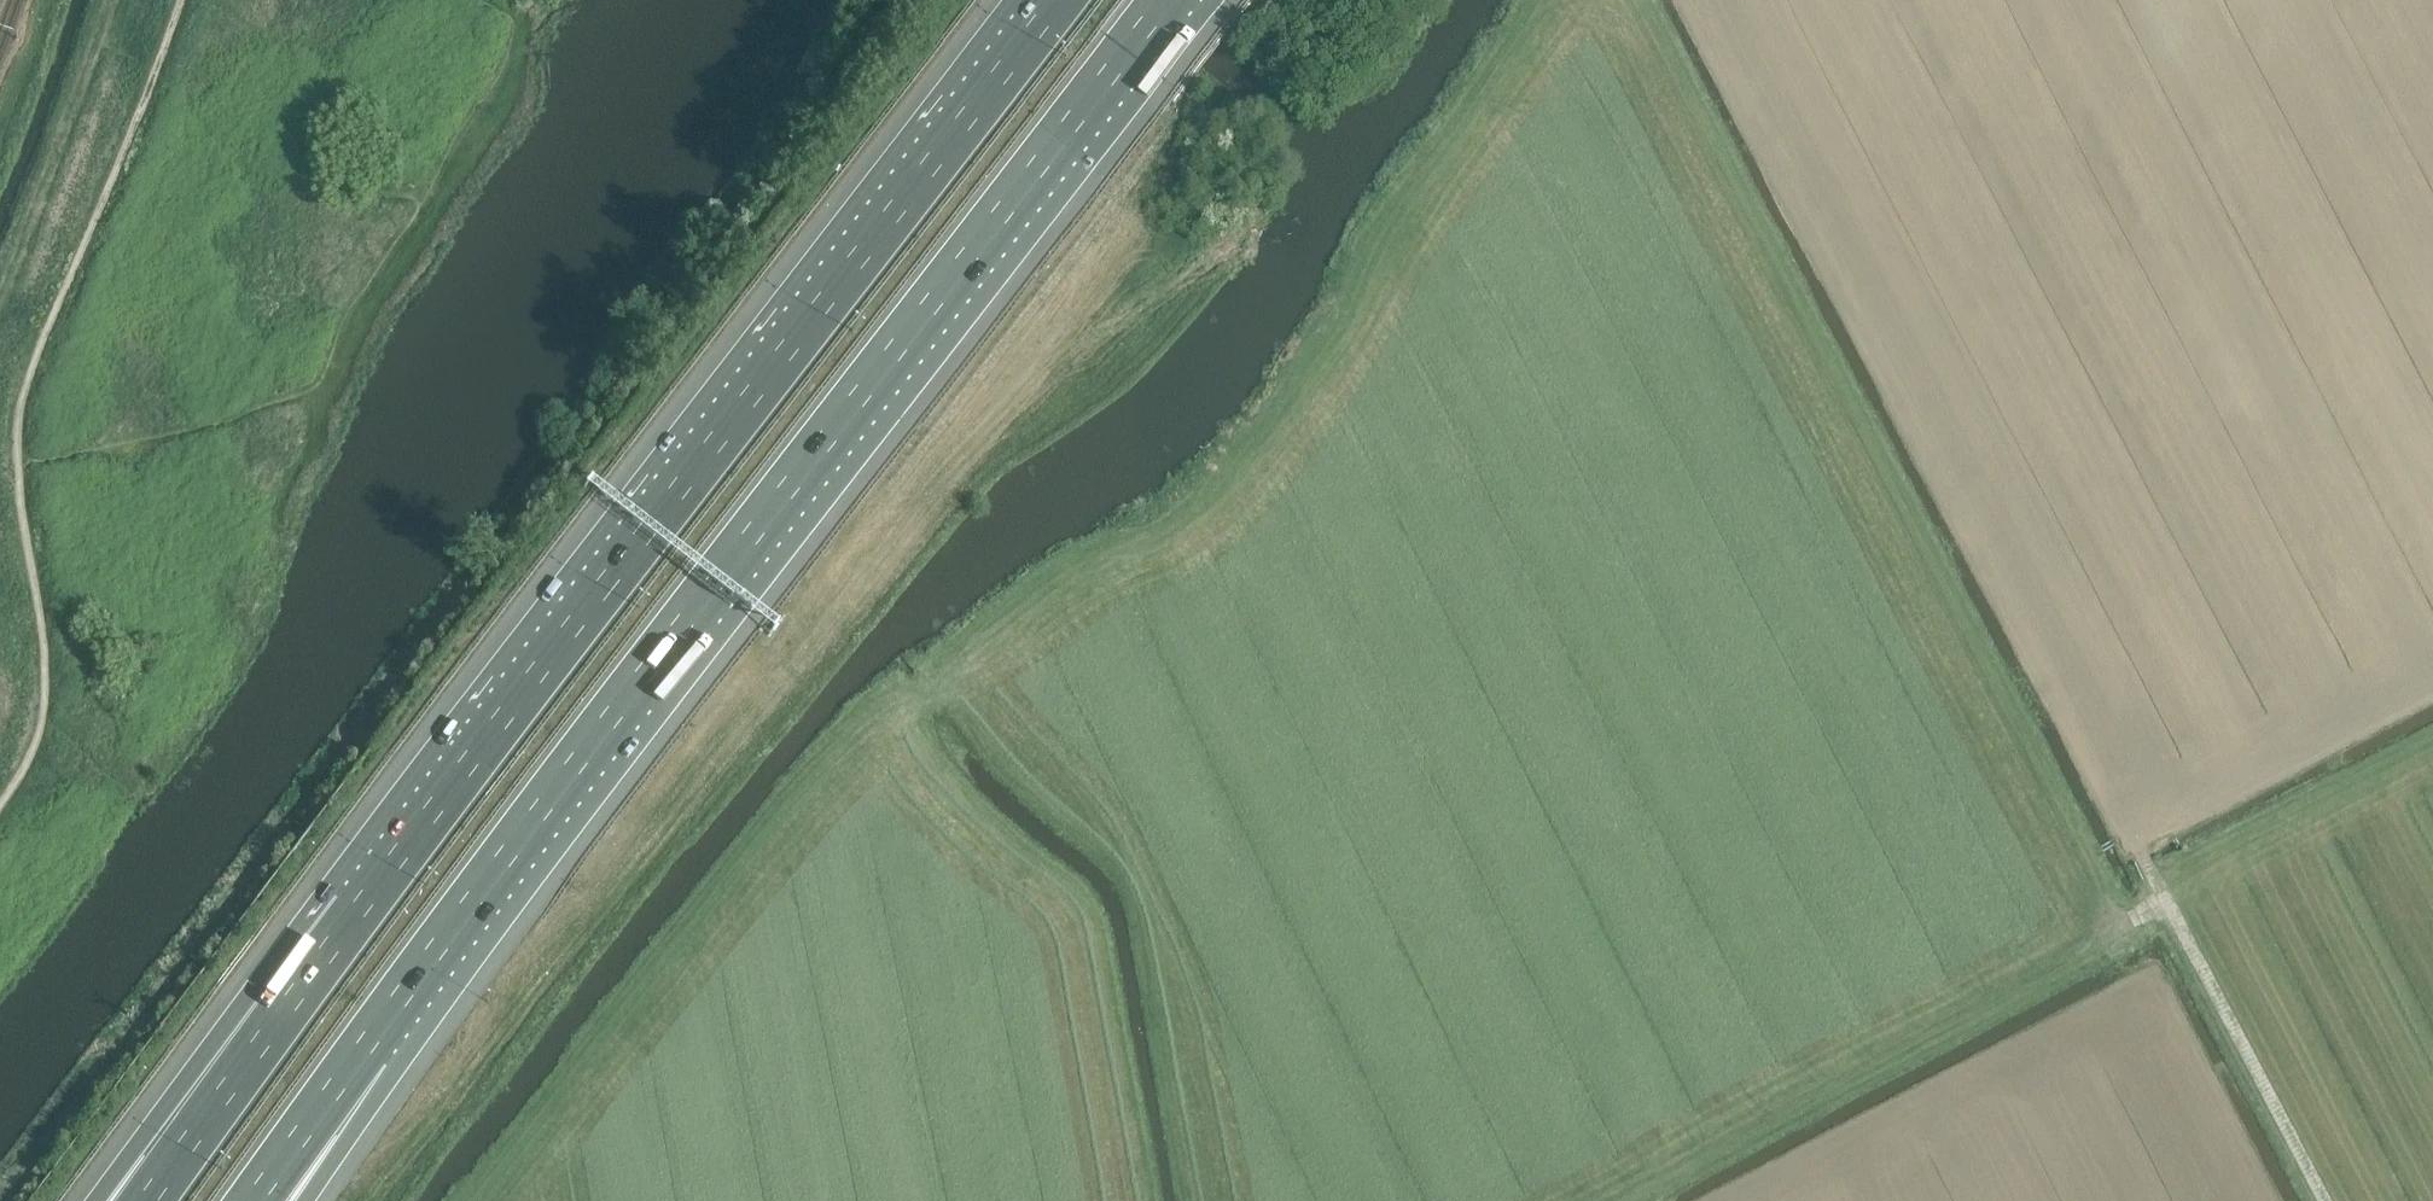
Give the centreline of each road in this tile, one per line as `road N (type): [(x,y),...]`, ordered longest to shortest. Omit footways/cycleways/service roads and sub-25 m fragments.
road 1 (motorway): [(363,1049),(1181,0)]
road 2 (motorway): [(1055,0),(349,920)]
road 3 (motorway): [(349,920),(96,1200)]
road 4 (track): [(2324,1200),(2169,903),(2133,921)]
road 5 (motorway): [(349,920),(150,1200)]
road 6 (motorway): [(256,1200),(363,1049)]
road 7 (motorway): [(310,1200),(363,1049)]

